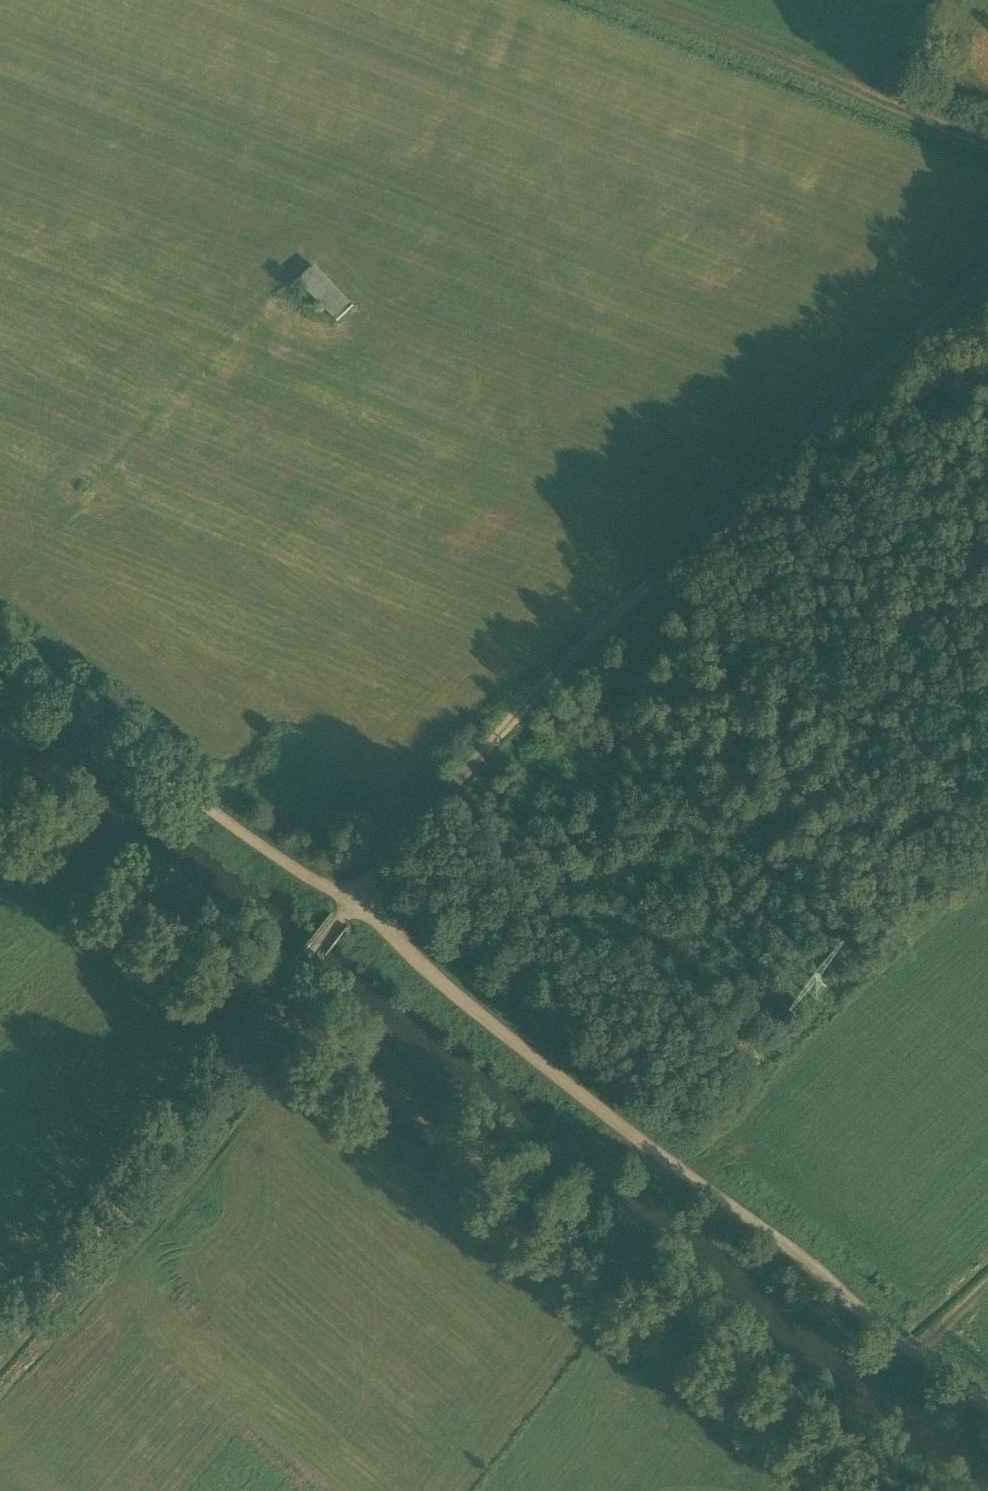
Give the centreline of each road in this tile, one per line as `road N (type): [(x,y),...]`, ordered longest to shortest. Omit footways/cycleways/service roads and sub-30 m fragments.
road 1 (track): [(340,902),(511,688),(987,266)]
road 2 (track): [(987,1403),(340,902)]
road 3 (track): [(0,1346),(179,1139),(268,1006)]
road 4 (track): [(340,902),(0,642)]
road 5 (track): [(987,140),(625,0)]
road 6 (track): [(268,1006),(340,902)]

